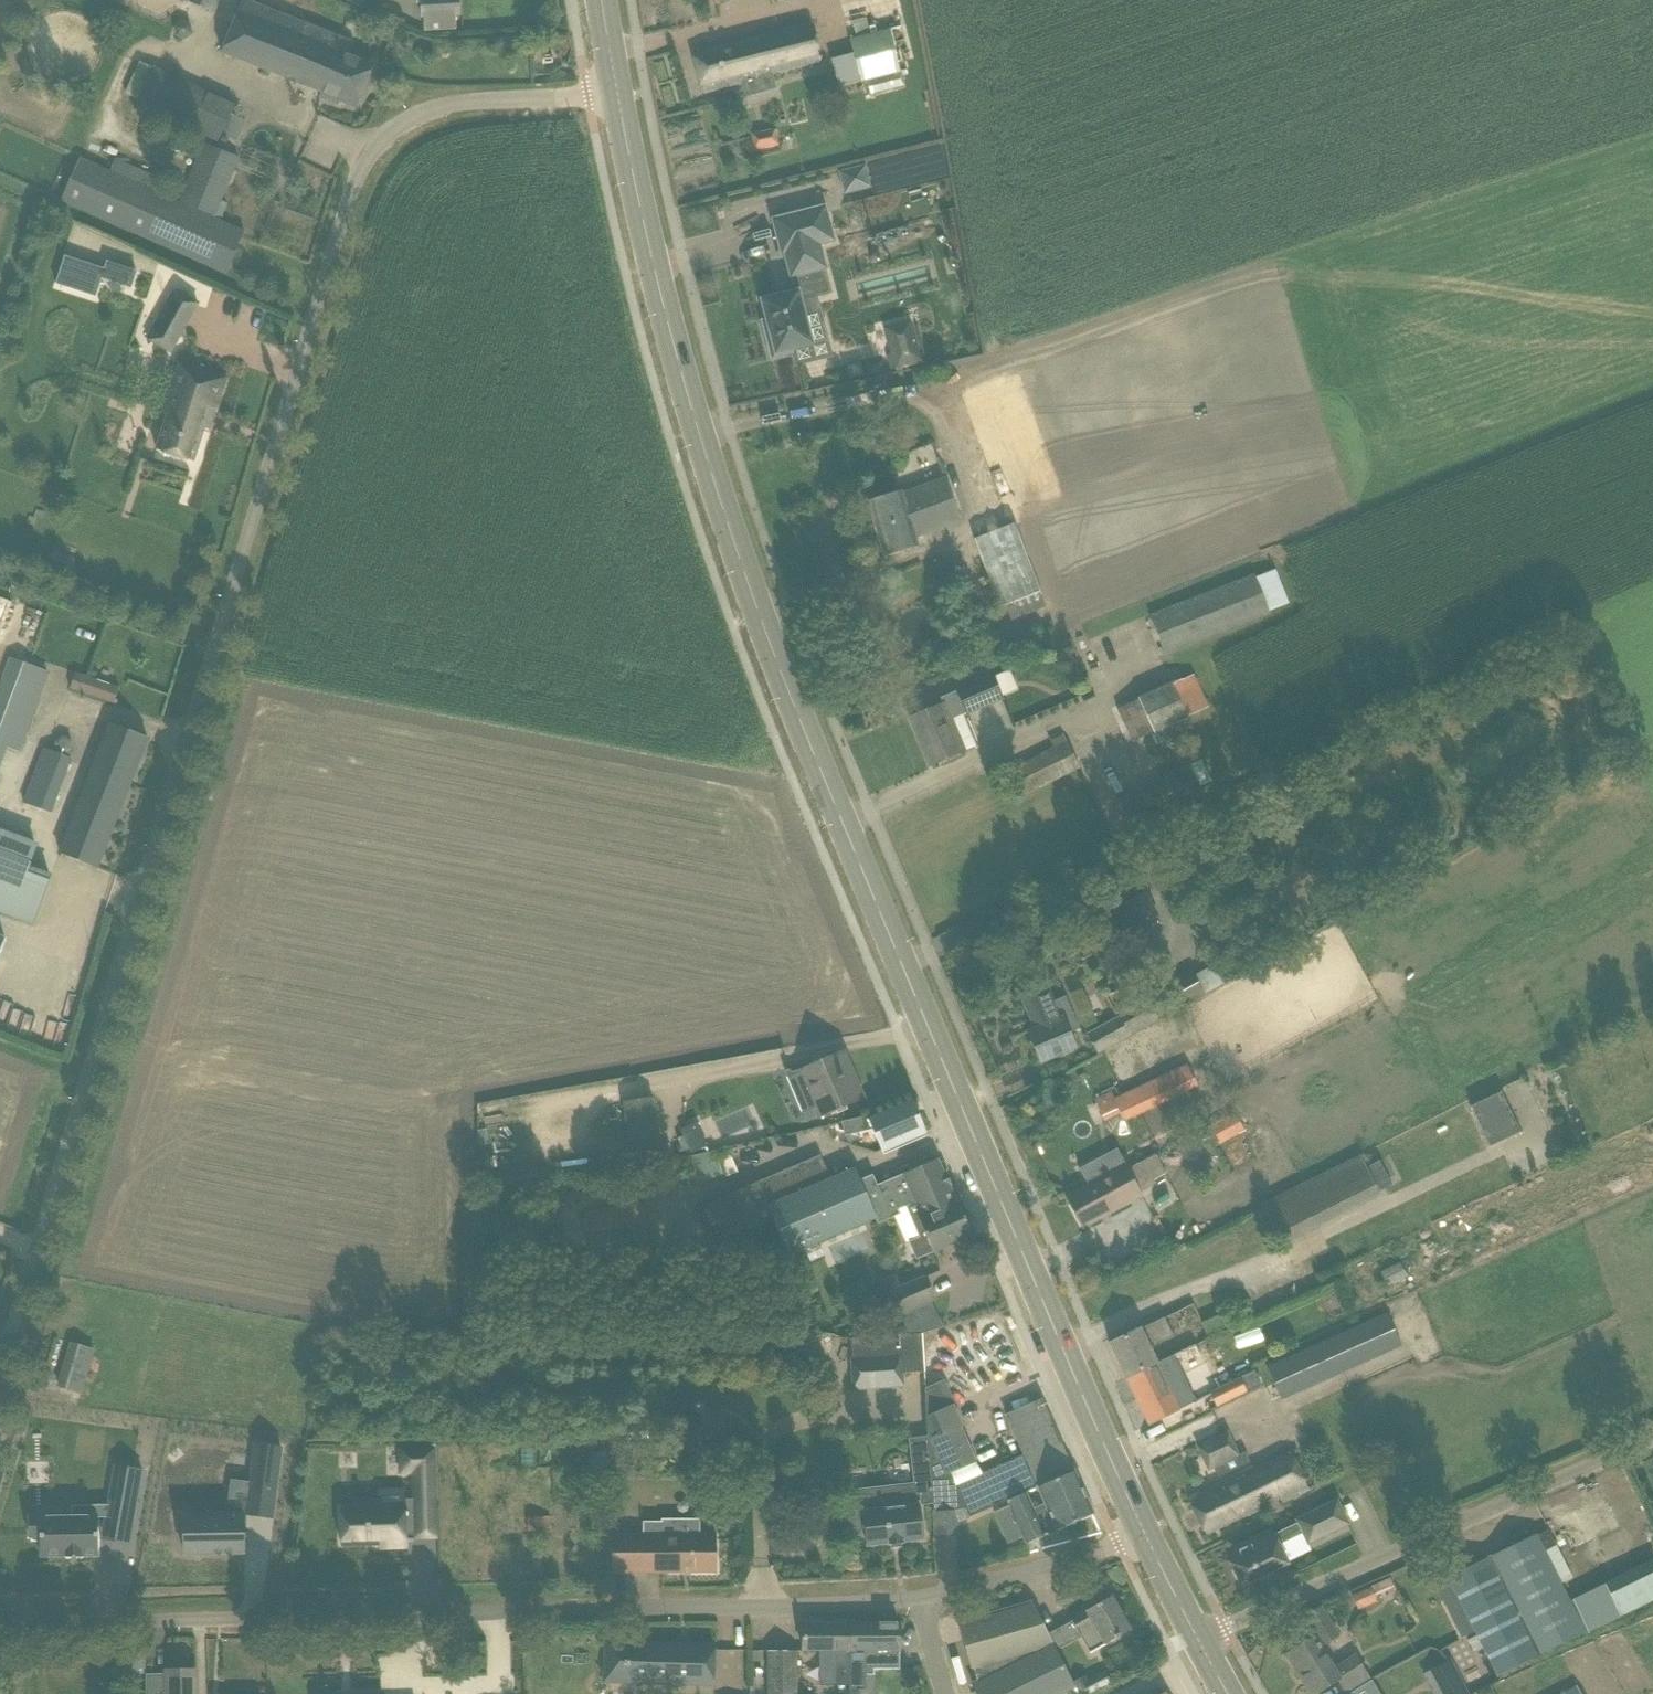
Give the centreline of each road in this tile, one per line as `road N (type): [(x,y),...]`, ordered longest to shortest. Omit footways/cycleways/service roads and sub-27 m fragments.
road 1 (tertiary): [(1146,1535),(745,578),(668,319),(619,90)]
road 2 (unclassified): [(0,1370),(353,186),(387,137),(440,106),(619,90)]
road 3 (unclassified): [(0,1623),(921,1598)]
road 4 (unclassified): [(1202,1645),(1652,1438)]
road 5 (unclassified): [(921,1598),(1146,1535)]
road 6 (tertiary): [(1202,1645),(1146,1535)]

